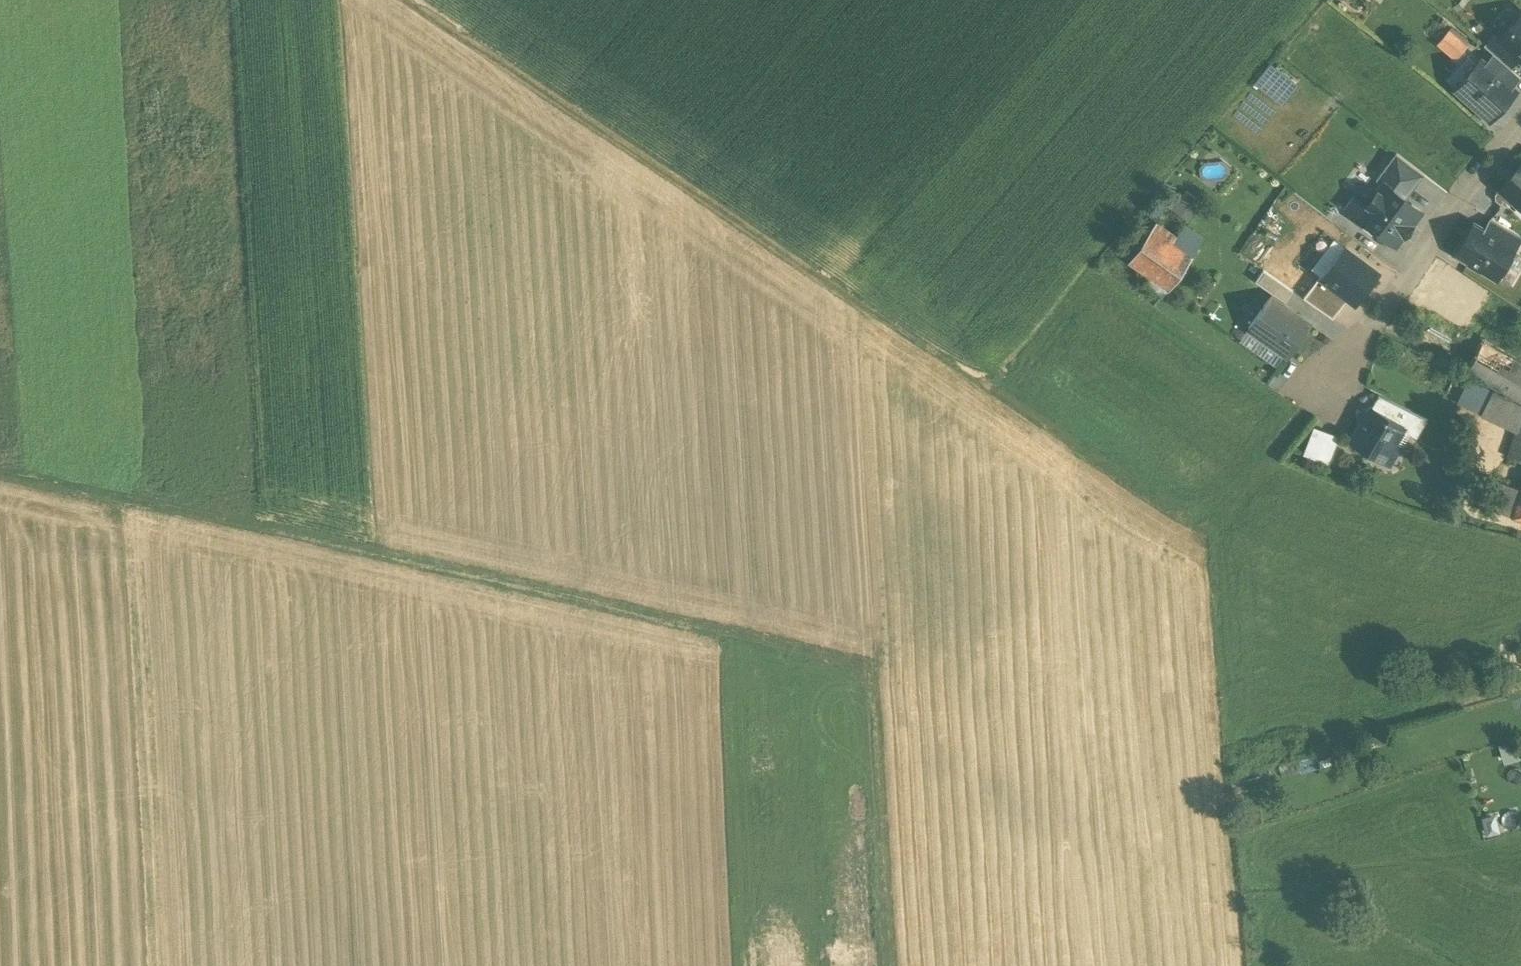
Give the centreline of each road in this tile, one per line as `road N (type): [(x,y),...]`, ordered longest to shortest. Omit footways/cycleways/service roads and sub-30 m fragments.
road 1 (track): [(0,484),(391,565),(880,680),(898,965)]
road 2 (track): [(399,0),(1206,537),(1304,422),(1322,378)]
road 3 (residential): [(1520,127),(1322,378)]

